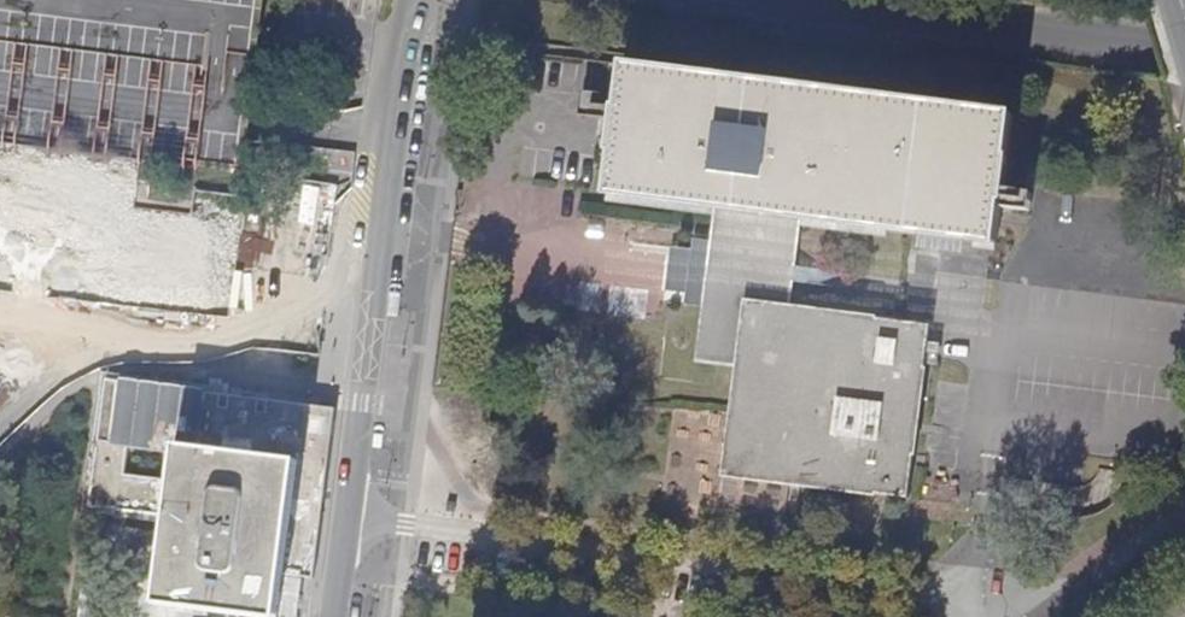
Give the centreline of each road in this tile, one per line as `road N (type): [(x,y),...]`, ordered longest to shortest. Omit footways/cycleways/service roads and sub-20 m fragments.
road 1 (residential): [(332,616),(410,0)]

